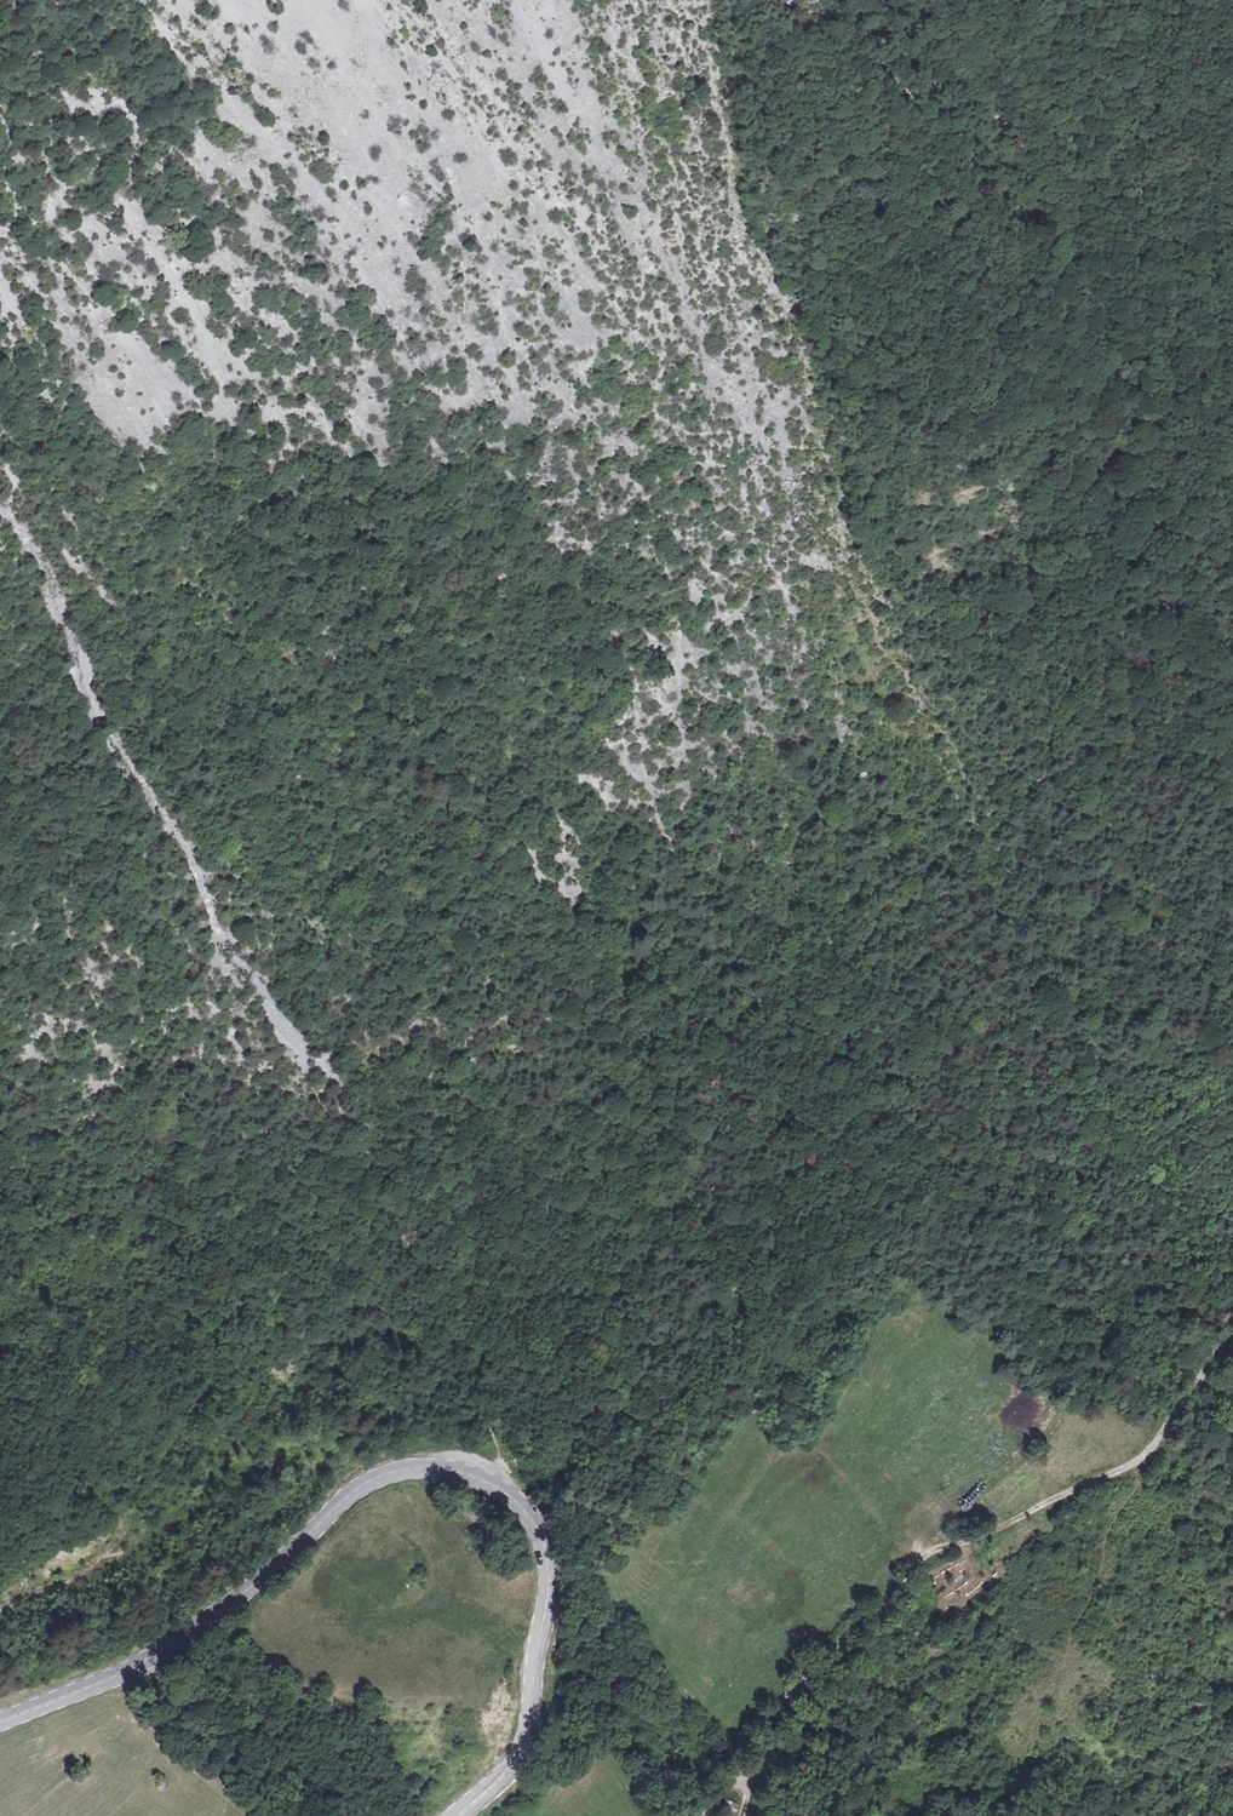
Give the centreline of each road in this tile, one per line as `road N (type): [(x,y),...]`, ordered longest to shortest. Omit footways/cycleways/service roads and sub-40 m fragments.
road 1 (secondary): [(458,1815),(505,1770),(527,1728),(548,1567),(522,1508),(489,1485),(445,1471),(396,1471),(368,1484),(183,1635),(119,1672),(0,1719)]
road 2 (track): [(704,1815),(760,1755),(793,1691),(911,1574),(1148,1454),(1232,1333)]

